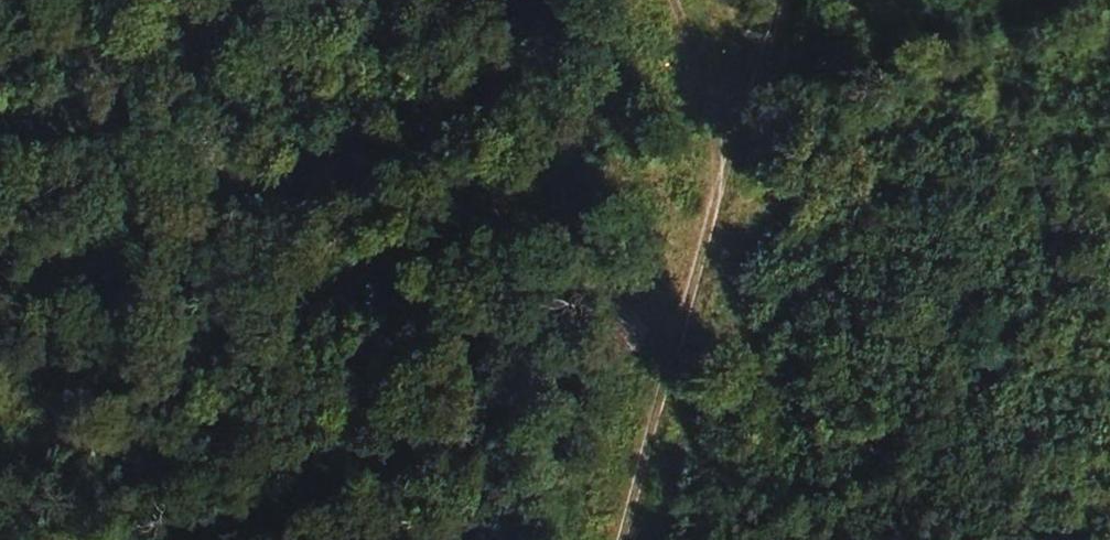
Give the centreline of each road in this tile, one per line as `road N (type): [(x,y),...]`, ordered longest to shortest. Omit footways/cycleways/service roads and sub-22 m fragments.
road 1 (track): [(626,539),(760,0)]

